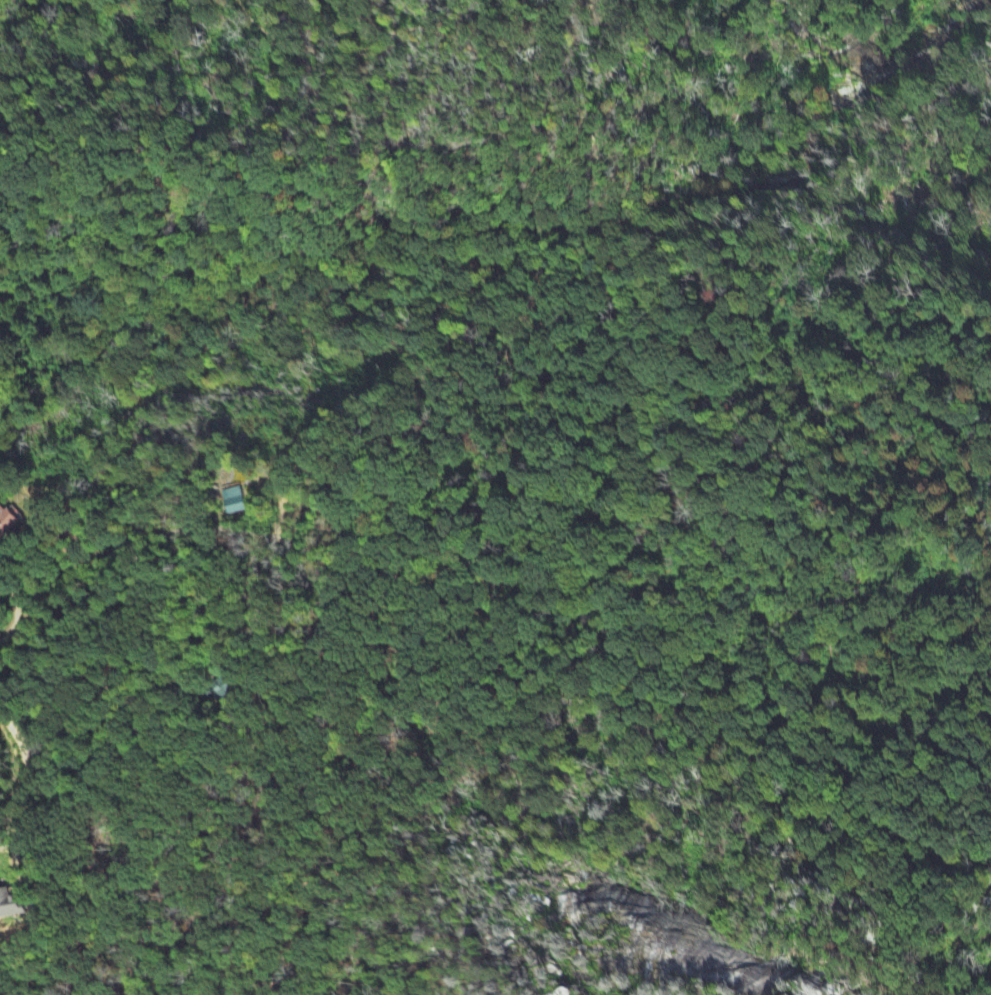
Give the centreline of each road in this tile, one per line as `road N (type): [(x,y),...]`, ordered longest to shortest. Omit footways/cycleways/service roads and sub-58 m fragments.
road 1 (track): [(215,528),(364,571),(561,592),(633,574),(692,533)]
road 2 (track): [(990,700),(888,628),(877,558),(760,502),(692,533)]

